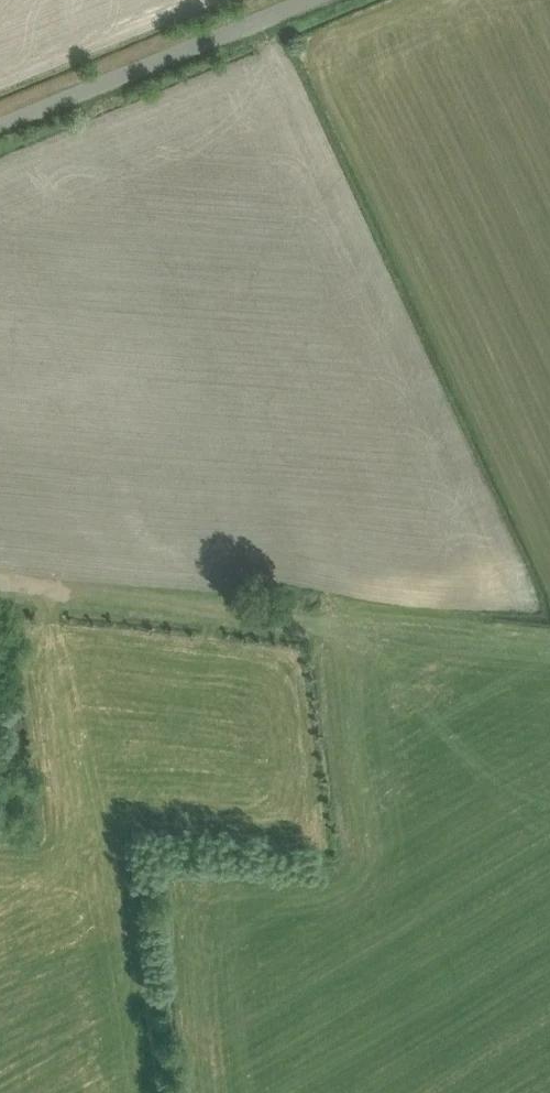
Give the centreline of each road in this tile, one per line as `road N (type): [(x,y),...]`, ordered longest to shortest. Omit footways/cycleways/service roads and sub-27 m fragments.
road 1 (track): [(0,596),(327,626)]
road 2 (unclassified): [(0,125),(302,0)]

